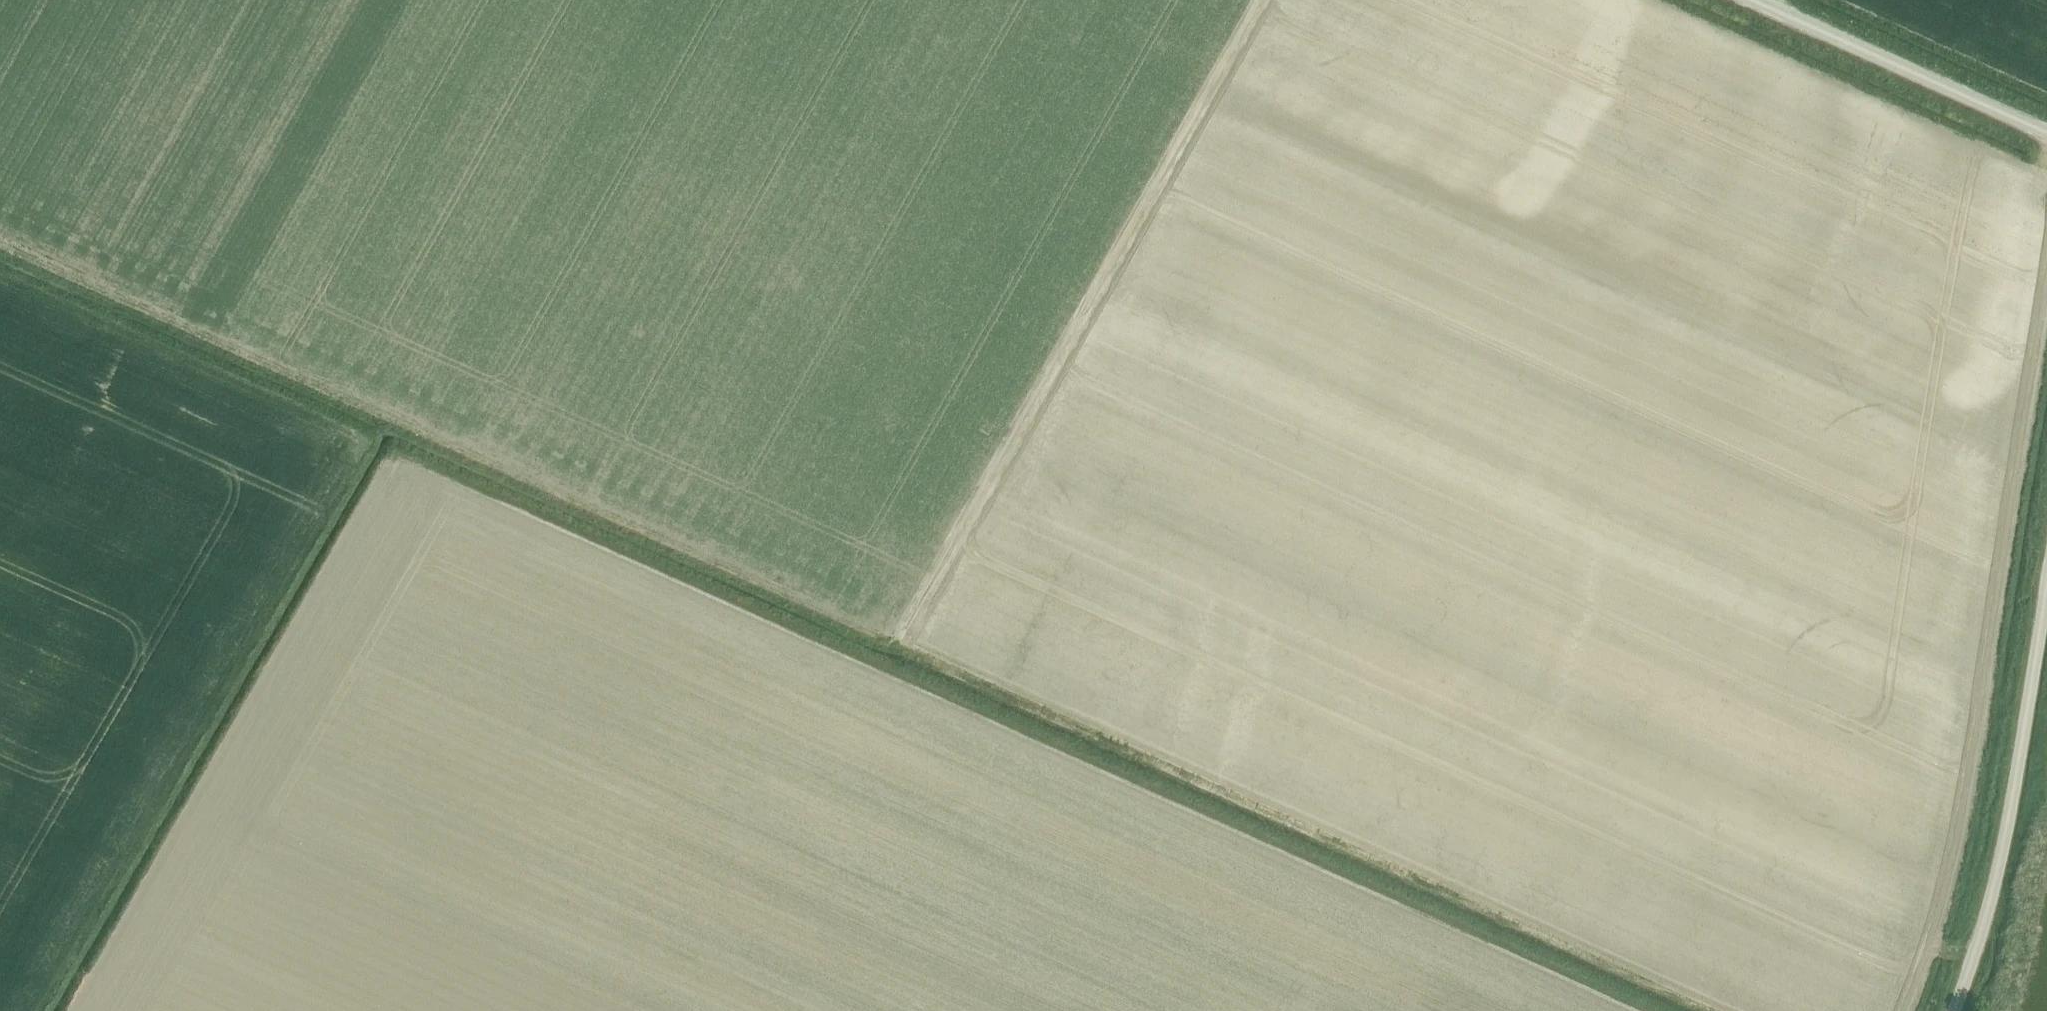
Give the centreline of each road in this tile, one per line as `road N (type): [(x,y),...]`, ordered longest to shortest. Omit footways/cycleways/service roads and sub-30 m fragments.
road 1 (unclassified): [(1954,1010),(2025,712),(2046,573)]
road 2 (unclassified): [(2046,132),(1749,0)]

